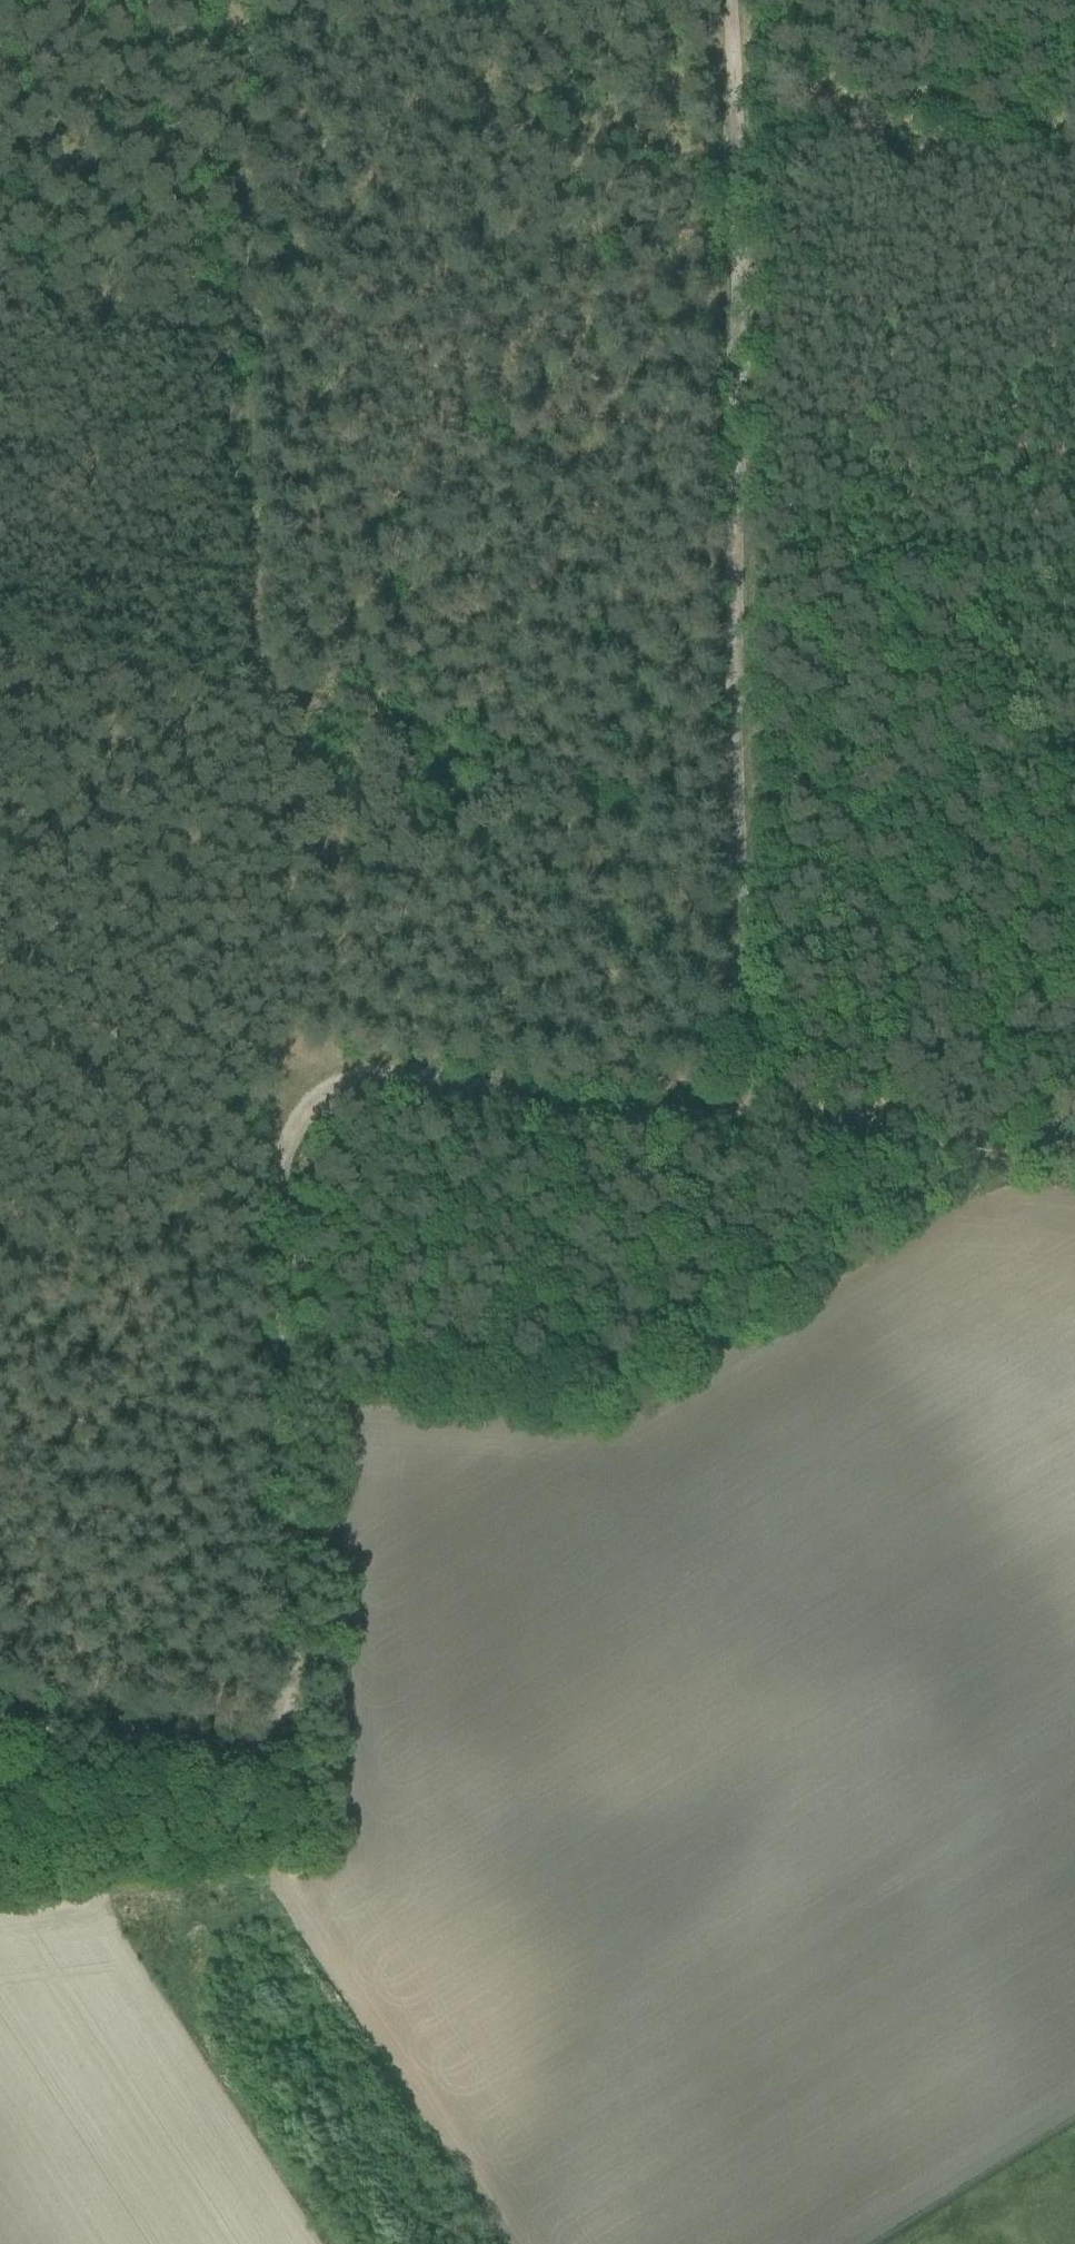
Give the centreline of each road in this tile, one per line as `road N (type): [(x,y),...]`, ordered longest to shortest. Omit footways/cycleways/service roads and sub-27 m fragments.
road 1 (track): [(731,1119),(278,1085),(281,1734),(0,1731)]
road 2 (track): [(726,0),(731,1119)]
road 3 (track): [(1074,1147),(731,1119)]

